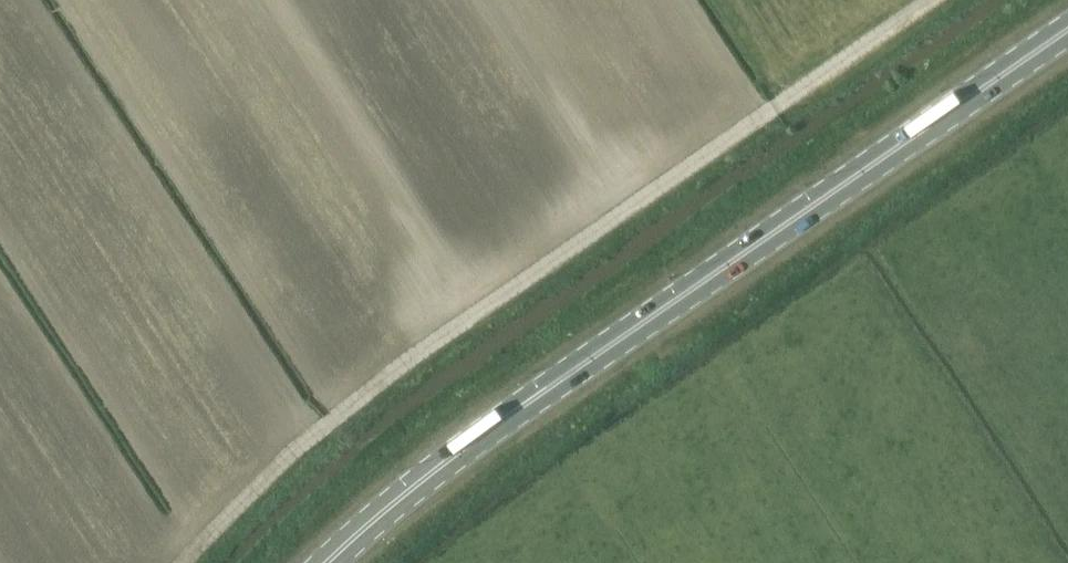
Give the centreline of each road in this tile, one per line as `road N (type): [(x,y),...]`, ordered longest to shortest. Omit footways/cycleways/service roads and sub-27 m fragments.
road 1 (track): [(183,562),(357,398),(931,0)]
road 2 (primary): [(327,562),(458,452),(1067,29)]

